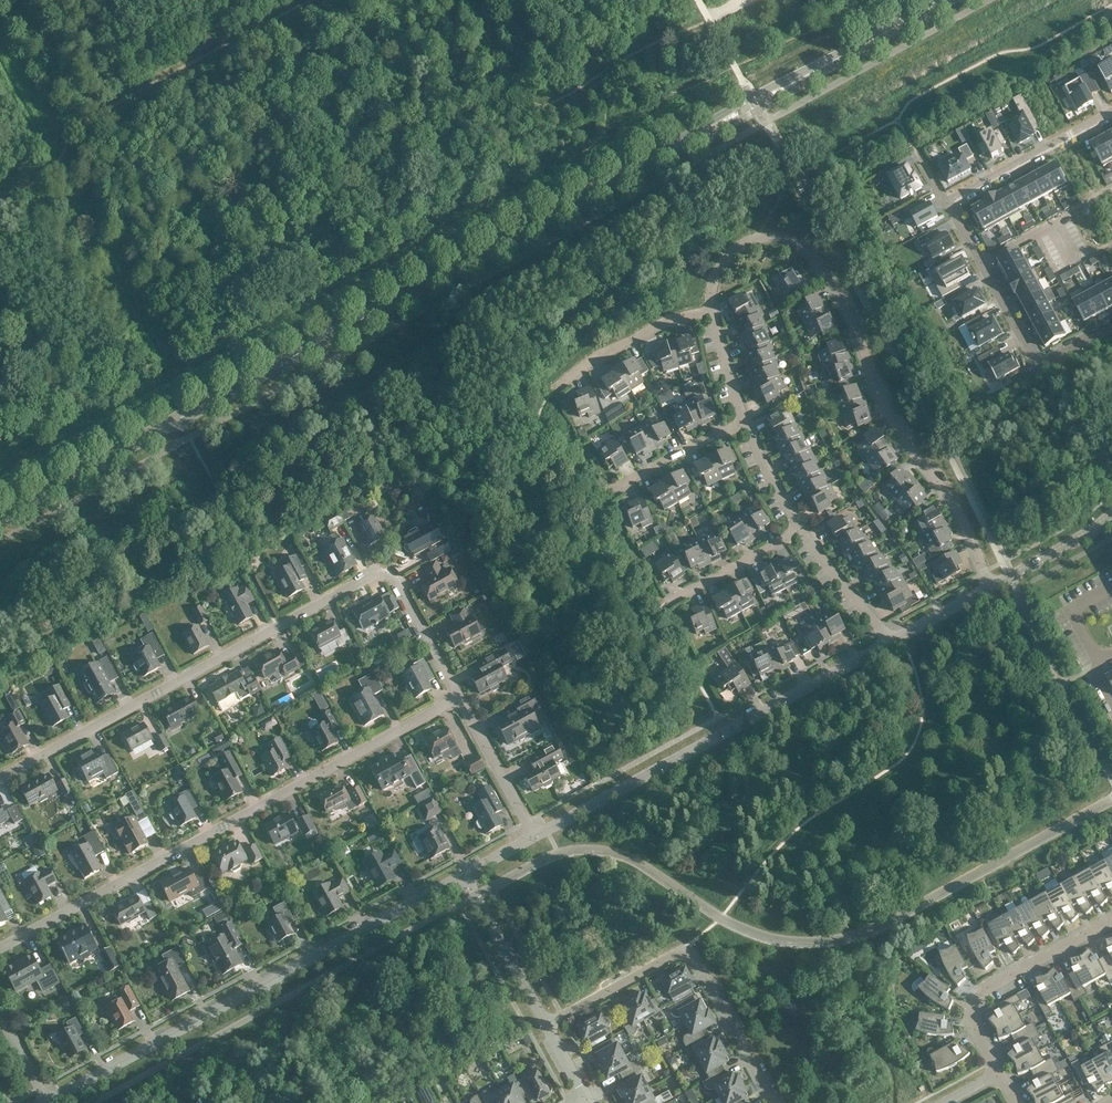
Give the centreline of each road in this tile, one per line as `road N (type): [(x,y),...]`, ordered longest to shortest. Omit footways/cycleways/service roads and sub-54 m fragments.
road 1 (tertiary): [(0,520),(944,0)]
road 2 (residential): [(457,700),(392,576),(383,574),(0,781)]
road 3 (residential): [(987,591),(962,523),(904,442),(847,310),(811,255),(780,238),(751,241),(721,268),(710,312)]
road 4 (residential): [(0,951),(457,700)]
road 5 (tertiary): [(50,1102),(466,878)]
road 6 (tertiary): [(537,839),(892,642)]
road 7 (residential): [(772,1102),(690,954),(679,952),(545,1027)]
road 8 (residential): [(949,201),(1039,366),(1111,326)]
road 9 (residential): [(999,1076),(975,1024),(979,996),(1111,920)]
road 10 (residential): [(1111,112),(949,201)]
road 11 (residential): [(710,312),(597,361),(556,392)]
road 12 (residential): [(545,1027),(466,878)]
road 13 (residential): [(537,839),(457,700)]
road 14 (residential): [(744,424),(612,495)]
road 15 (residential): [(799,531),(670,604)]
road 16 (tertiary): [(987,591),(1111,515)]
road 17 (residential): [(799,531),(892,642)]
road 18 (residential): [(744,424),(799,531)]

